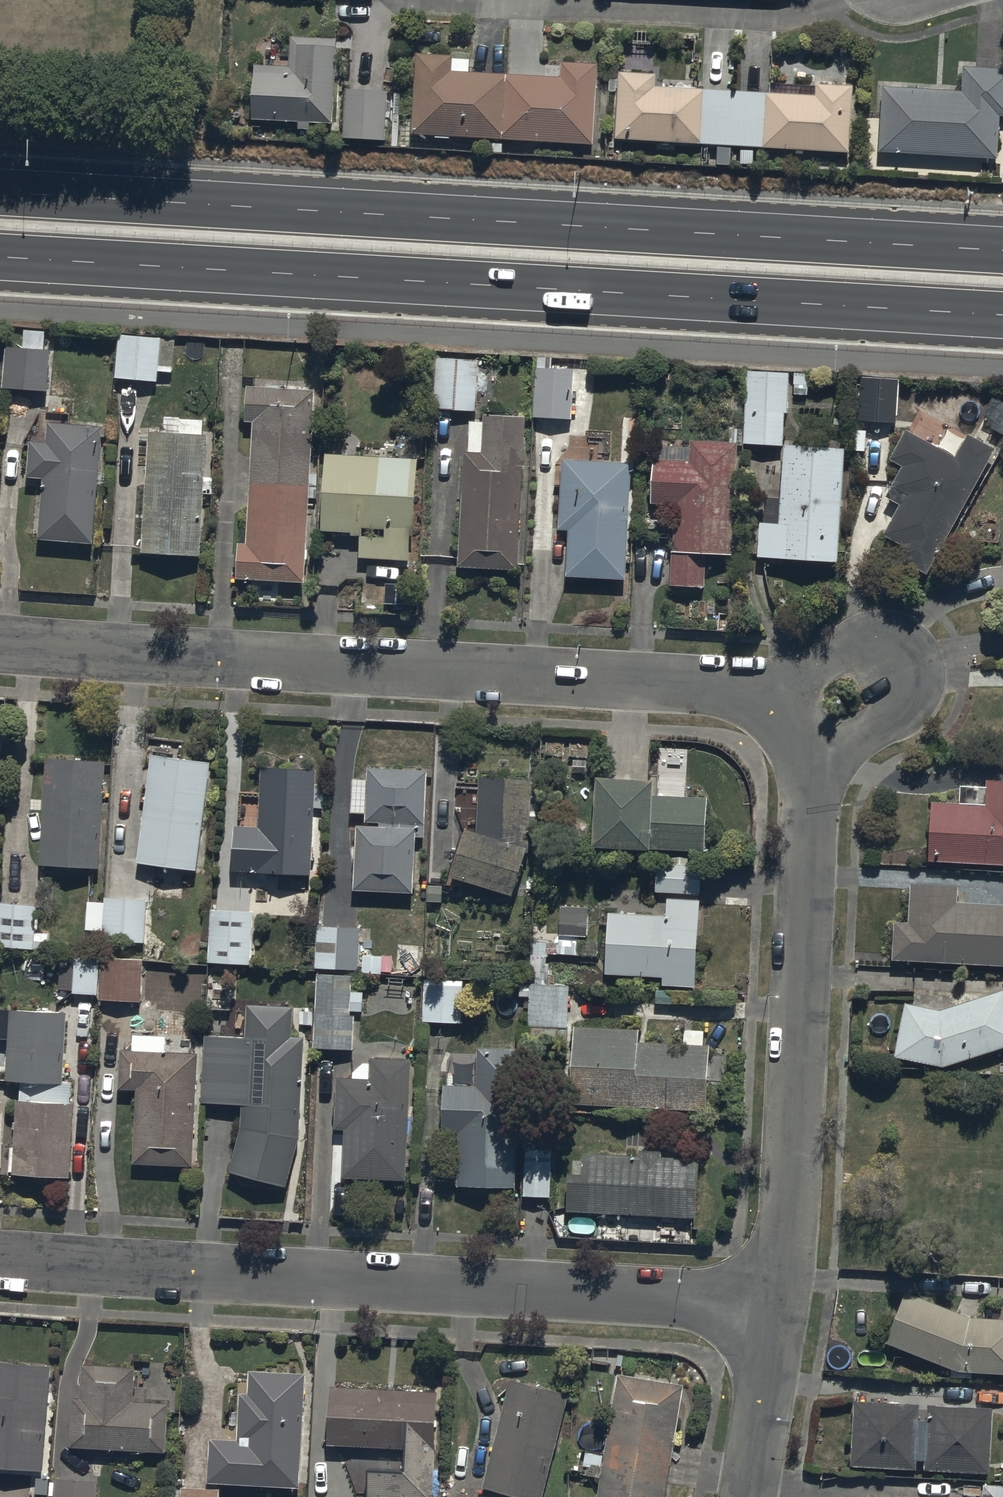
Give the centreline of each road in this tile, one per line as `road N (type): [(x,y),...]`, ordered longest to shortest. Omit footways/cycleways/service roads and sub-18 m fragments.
road 1 (primary): [(0,192),(1002,250)]
road 2 (primary): [(1002,315),(0,257)]
road 3 (residential): [(0,641),(441,673),(701,682),(743,690),(775,708)]
road 4 (residential): [(778,1302),(0,1258)]
road 5 (residential): [(809,766),(794,1126),(778,1302)]
road 6 (residential): [(775,708),(826,659),(858,641),(892,643),(912,660),(908,712),(809,766)]
road 7 (residential): [(778,1302),(750,1496)]

